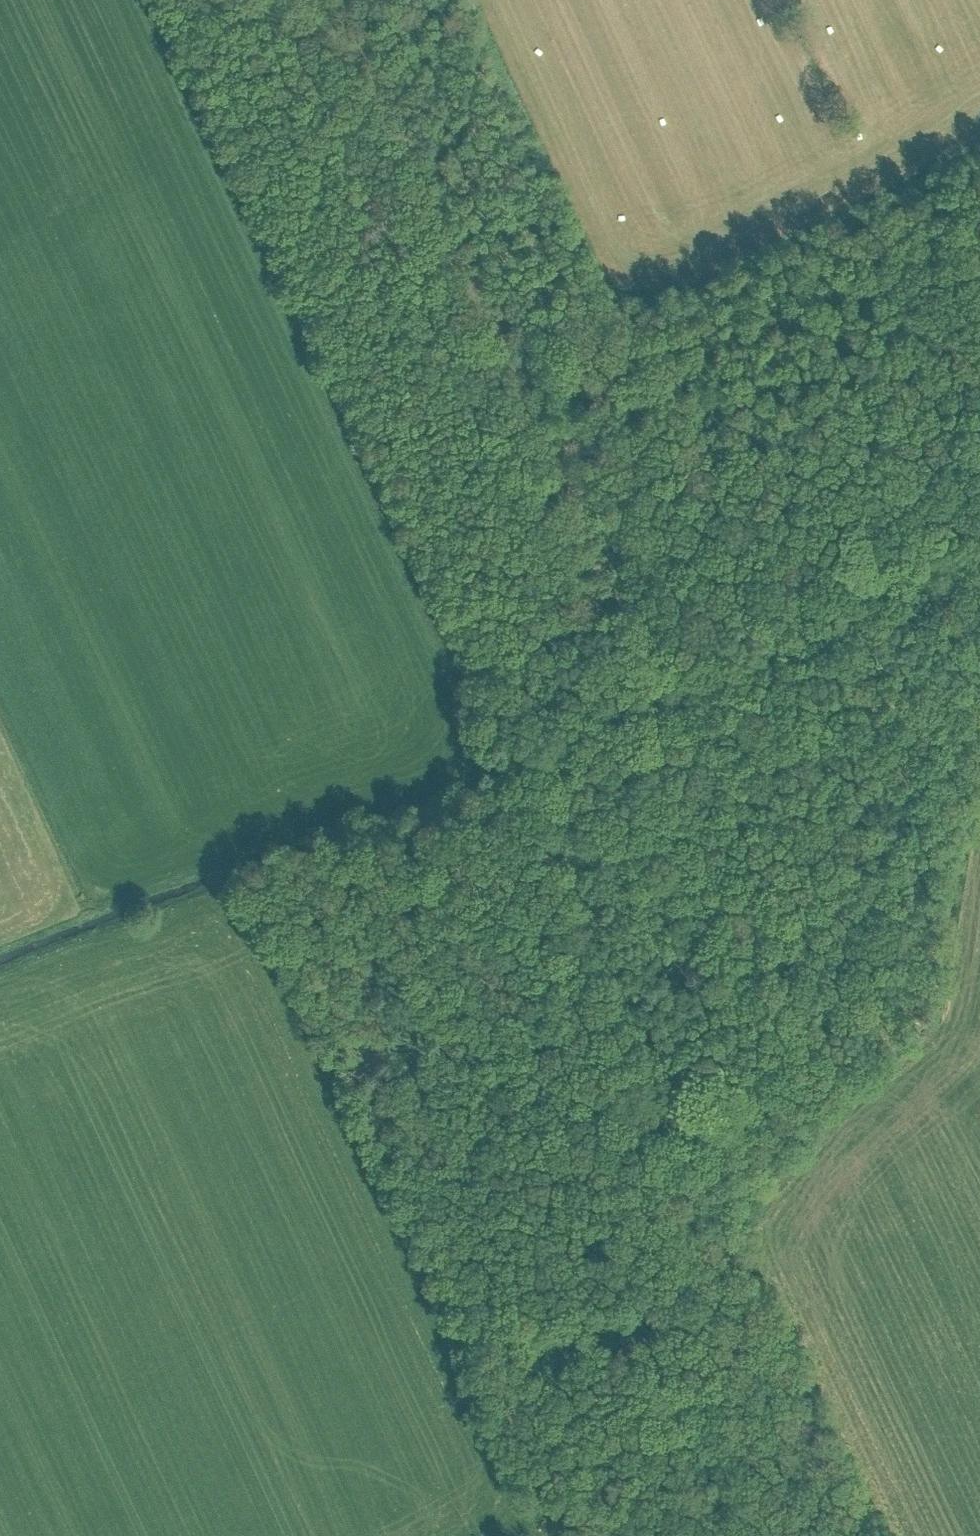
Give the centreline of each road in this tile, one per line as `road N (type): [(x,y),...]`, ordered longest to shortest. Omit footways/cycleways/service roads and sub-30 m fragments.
road 1 (track): [(731,1535),(536,1063),(546,985),(537,875),(650,815),(665,795),(665,776),(646,649),(505,357)]
road 2 (track): [(334,0),(505,357)]

